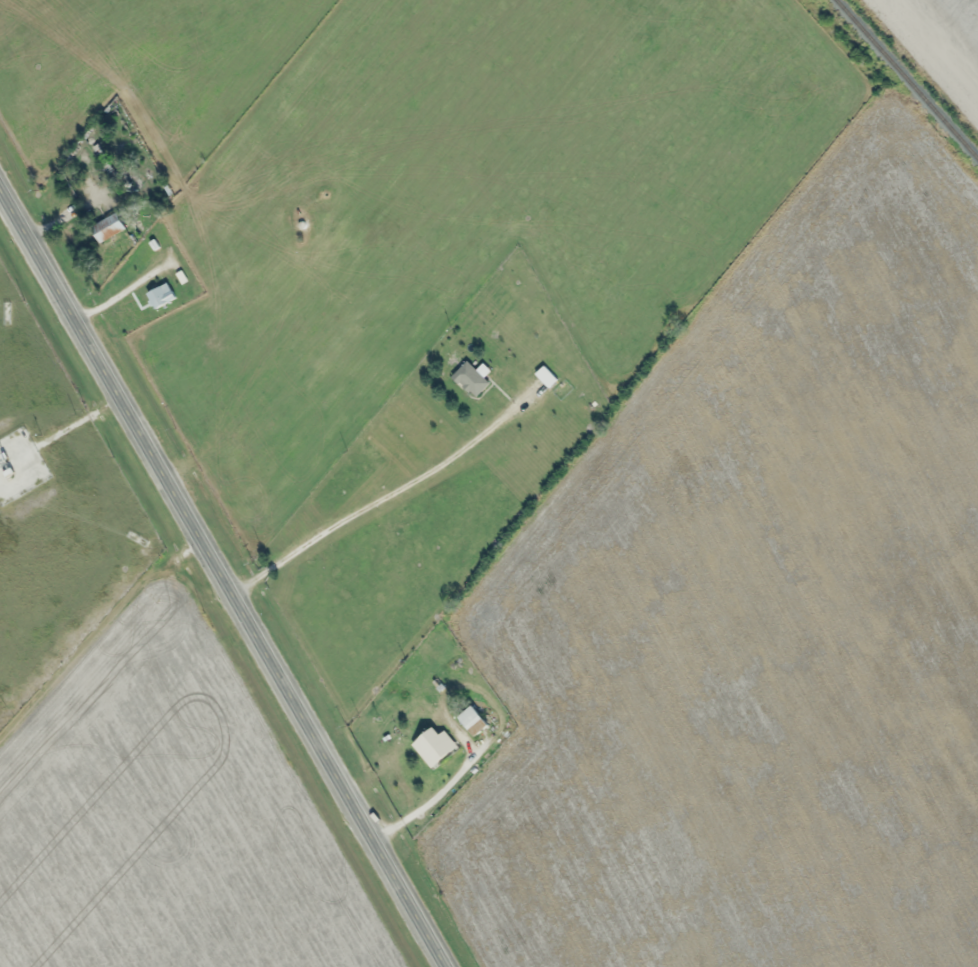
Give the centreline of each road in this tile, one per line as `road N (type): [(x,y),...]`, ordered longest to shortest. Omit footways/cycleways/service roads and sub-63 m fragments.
road 1 (secondary): [(444,966),(0,193)]

